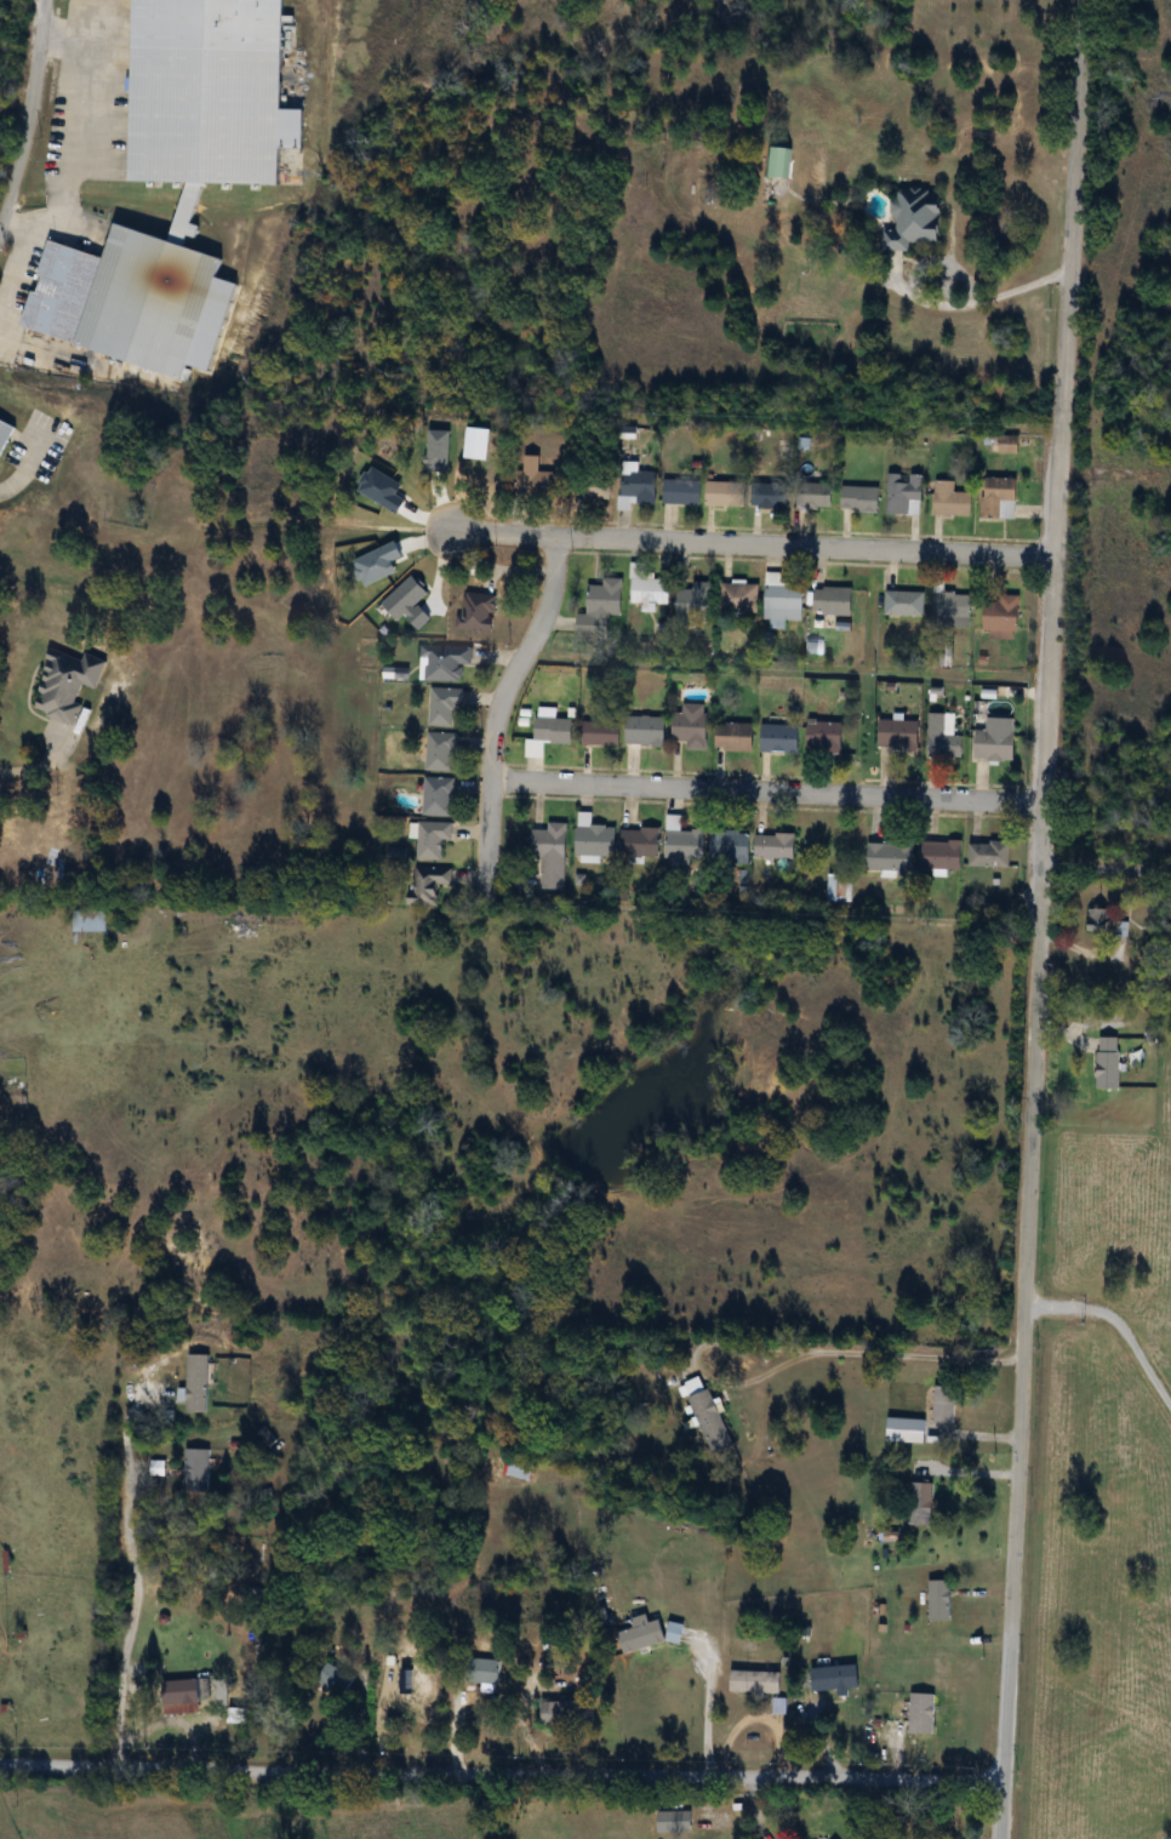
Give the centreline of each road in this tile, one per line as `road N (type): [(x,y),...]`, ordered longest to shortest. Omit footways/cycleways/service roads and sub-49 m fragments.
road 1 (tertiary): [(1073,0),(1033,866),(1033,1200),(998,1838)]
road 2 (residential): [(0,1764),(1001,1774)]
road 3 (residential): [(1051,556),(452,531)]
road 4 (residential): [(1039,805),(491,782)]
road 5 (residential): [(558,536),(553,594),(502,699),(493,736),(484,889)]
road 6 (residential): [(43,0),(27,124),(0,218)]
road 7 (residential): [(1033,866),(1170,874)]

